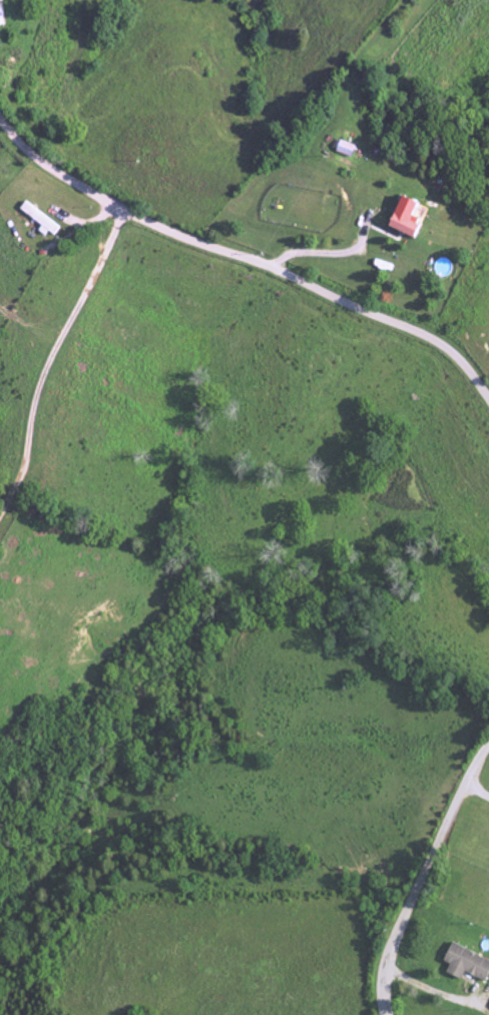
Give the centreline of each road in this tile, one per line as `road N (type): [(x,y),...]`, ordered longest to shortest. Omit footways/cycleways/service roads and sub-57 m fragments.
road 1 (residential): [(488,398),(452,354),(417,333),(123,214),(35,158),(0,118)]
road 2 (residential): [(123,214),(44,378),(22,483),(0,517)]
road 3 (residential): [(387,1014),(384,989),(398,929),(488,750)]

